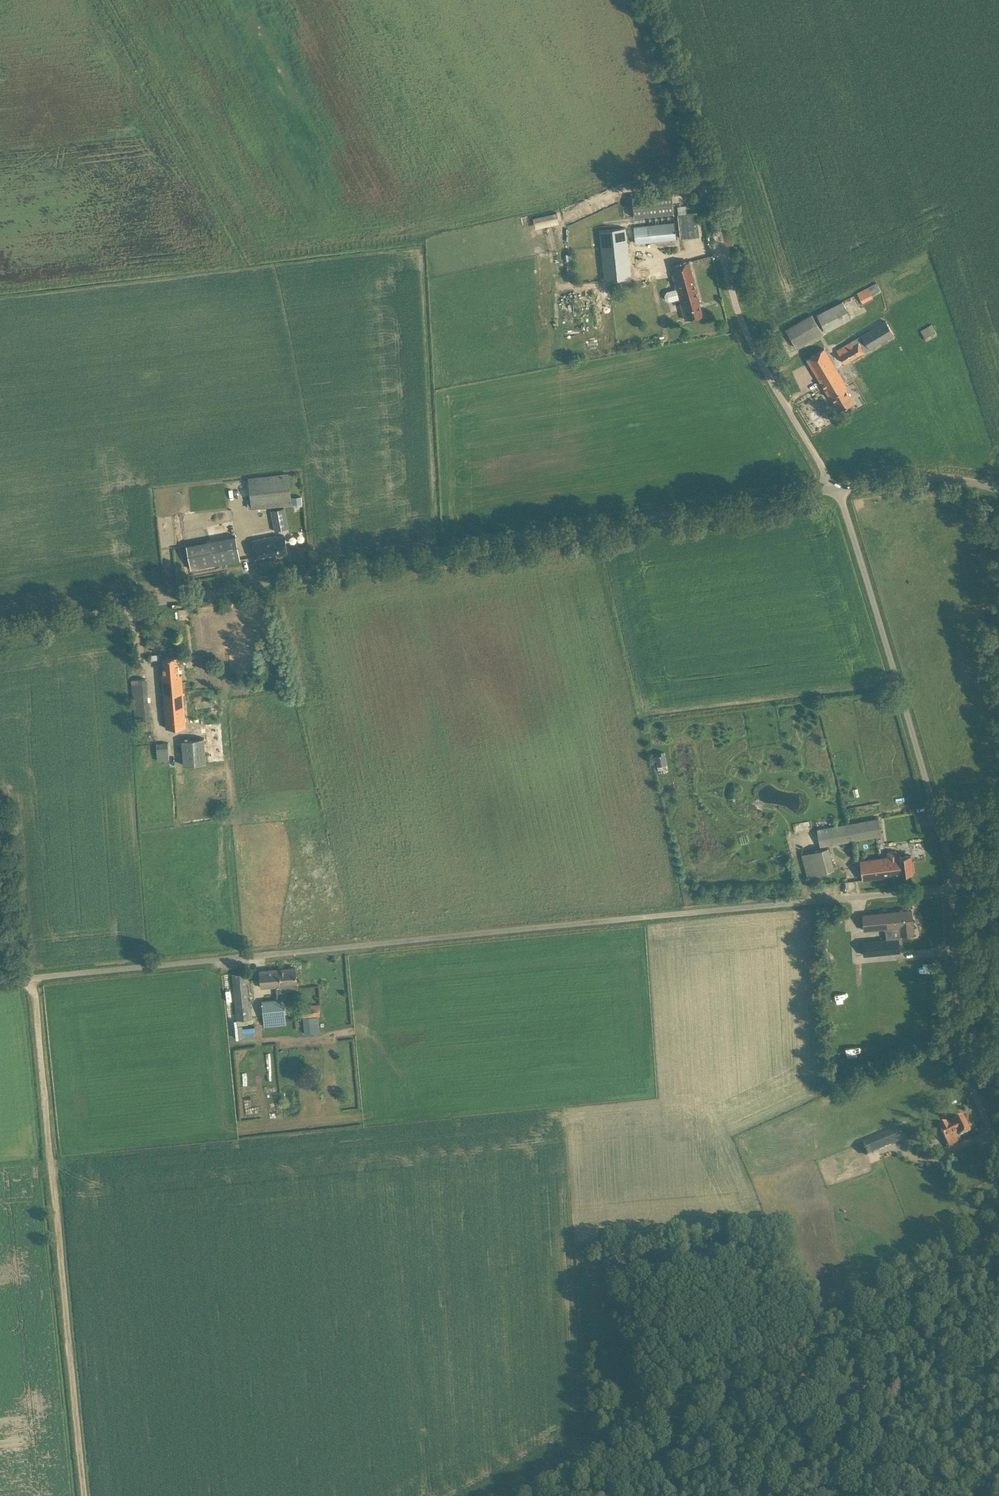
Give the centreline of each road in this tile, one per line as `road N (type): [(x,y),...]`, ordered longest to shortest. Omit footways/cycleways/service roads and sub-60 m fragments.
road 1 (unclassified): [(958,884),(0,977)]
road 2 (unclassified): [(0,627),(836,487)]
road 3 (track): [(86,1495),(32,973)]
road 4 (unclassified): [(958,884),(836,487)]
road 5 (unclassified): [(710,200),(743,326),(836,487)]
road 6 (unclassified): [(998,1138),(960,1028),(958,884)]
road 7 (track): [(600,1462),(817,1340)]
road 8 (track): [(646,0),(710,200)]
road 9 (track): [(817,1340),(998,1238)]
road 10 (unclassified): [(836,487),(903,477),(998,489)]

